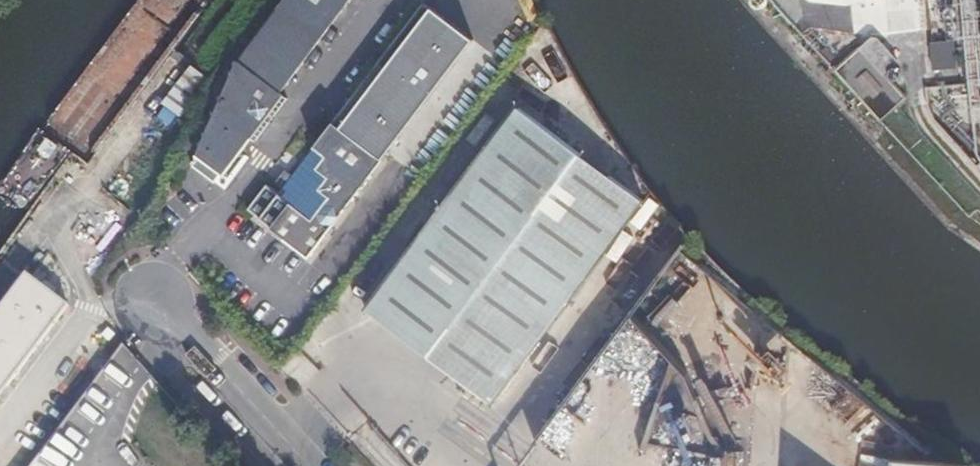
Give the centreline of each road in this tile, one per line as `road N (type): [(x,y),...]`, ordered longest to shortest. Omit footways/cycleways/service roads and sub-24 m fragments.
road 1 (unclassified): [(309,465),(152,305)]

